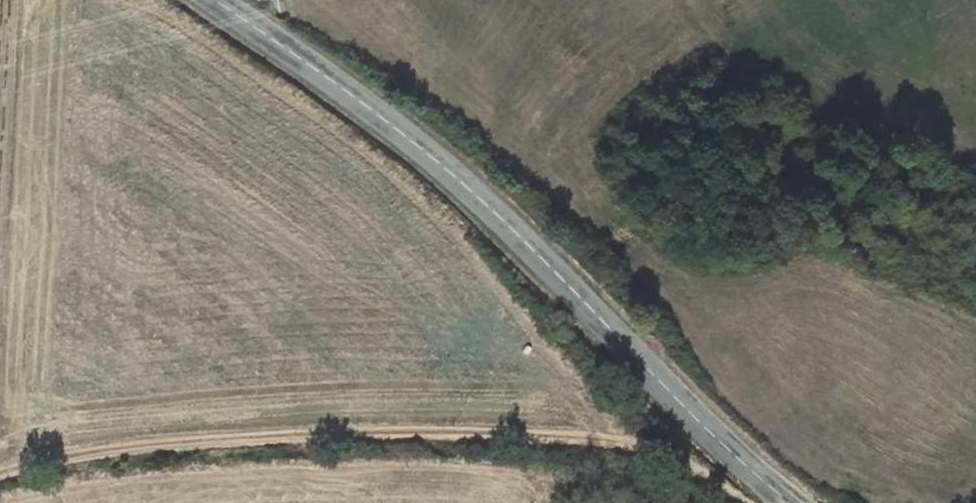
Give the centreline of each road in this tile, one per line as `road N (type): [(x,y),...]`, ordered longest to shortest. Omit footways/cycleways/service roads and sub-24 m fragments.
road 1 (tertiary): [(211,0),(453,173),(743,464),(794,502)]
road 2 (track): [(753,502),(701,469),(598,453),(477,447),(194,446),(65,457),(0,478)]

